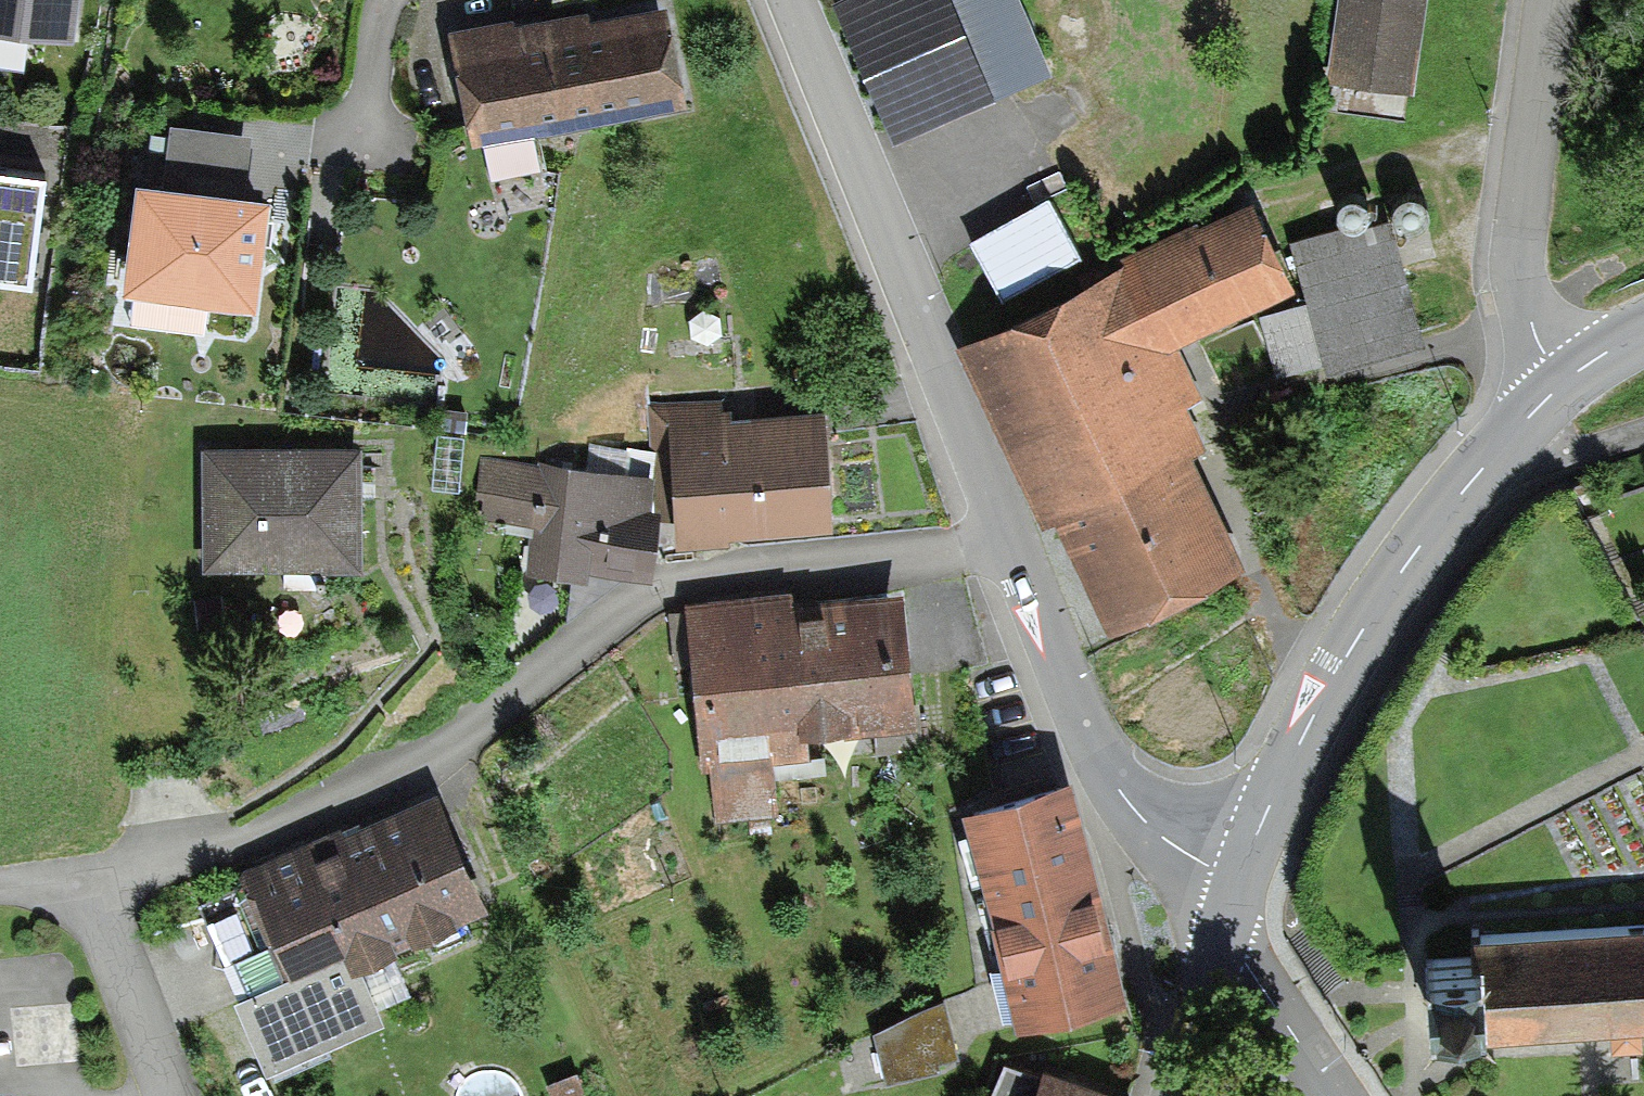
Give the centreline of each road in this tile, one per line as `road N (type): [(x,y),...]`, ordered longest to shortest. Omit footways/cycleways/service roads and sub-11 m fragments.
road 1 (residential): [(1007,534),(946,553),(669,588),(632,605),(451,740),(362,791),(223,849),(78,891)]
road 2 (tertiary): [(1242,877),(1311,720),(1384,595),(1563,384)]
road 3 (residential): [(787,0),(1007,534)]
road 4 (residential): [(1007,534),(1089,731),(1150,830),(1242,877)]
road 5 (residential): [(1563,384),(1505,287),(1542,0)]
road 6 (residential): [(156,1095),(78,891)]
road 7 (residential): [(1337,1095),(1245,962),(1211,953)]
road 8 (tertiary): [(1169,1095),(1211,953)]
road 9 (track): [(1520,312),(1643,257)]

